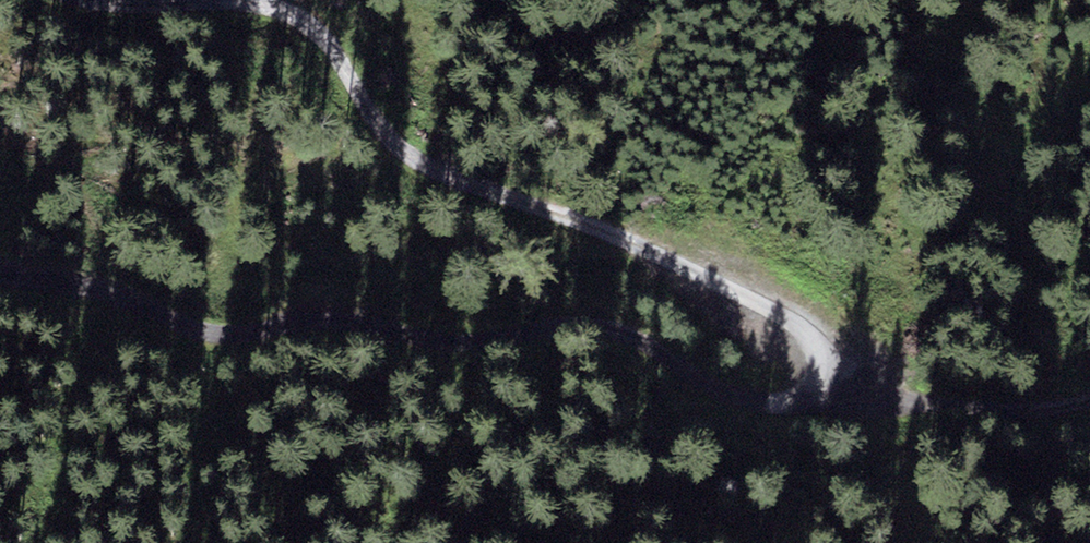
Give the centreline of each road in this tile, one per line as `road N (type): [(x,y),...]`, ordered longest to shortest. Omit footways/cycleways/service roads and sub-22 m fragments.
road 1 (track): [(112,0),(243,1),(306,20),(369,113),(453,180),(612,233),(767,306),(797,322),(822,359),(811,384),(779,400),(703,384),(610,326),(565,324),(447,340),(373,323),(197,328),(0,265)]
road 2 (track): [(1089,397),(953,407),(811,384)]

